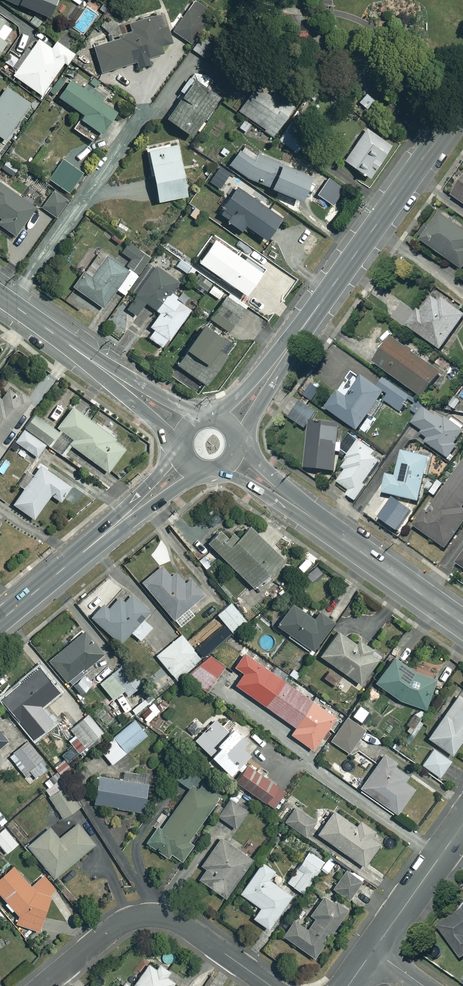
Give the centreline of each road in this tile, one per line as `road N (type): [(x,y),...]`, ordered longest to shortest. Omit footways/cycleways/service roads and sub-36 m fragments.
road 1 (tertiary): [(226,423),(254,397),(462,103)]
road 2 (tertiary): [(462,624),(231,461)]
road 3 (residential): [(271,985),(179,922),(146,914),(111,928),(42,985)]
road 4 (tertiary): [(0,621),(189,462)]
road 5 (tertiary): [(186,431),(0,296)]
road 6 (residential): [(373,950),(462,822)]

